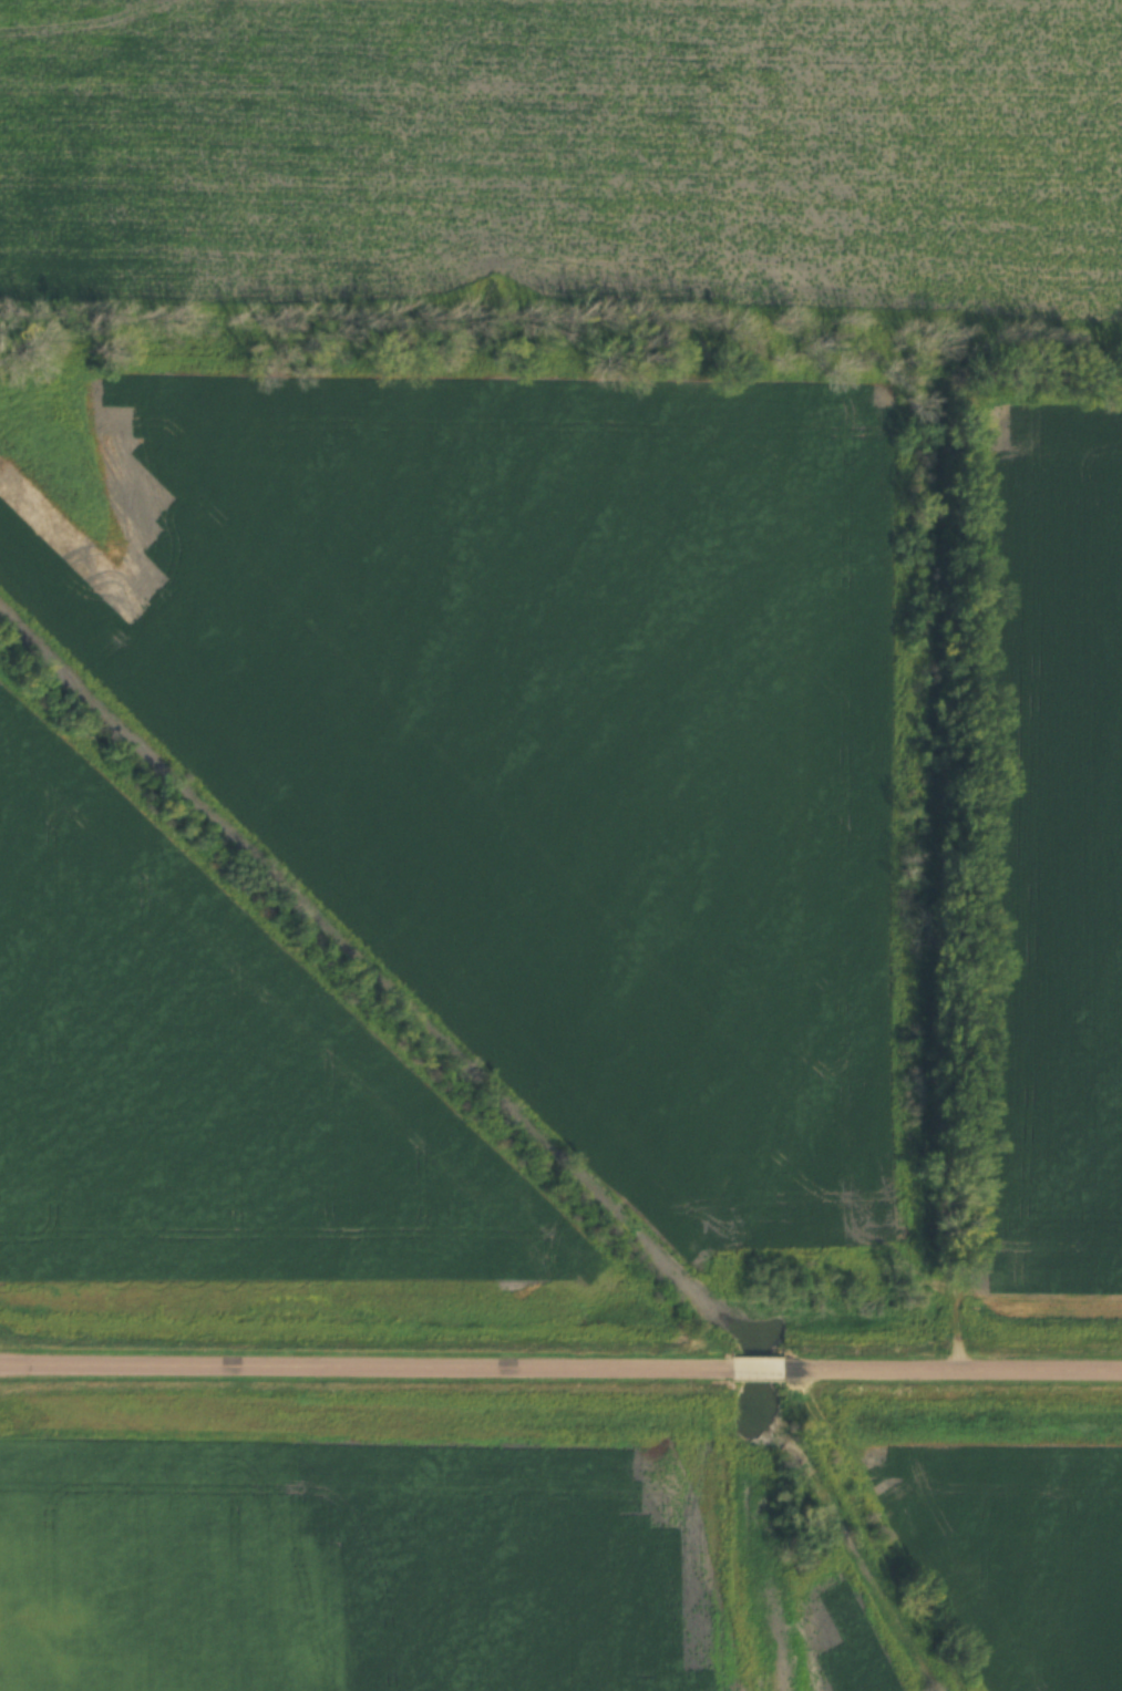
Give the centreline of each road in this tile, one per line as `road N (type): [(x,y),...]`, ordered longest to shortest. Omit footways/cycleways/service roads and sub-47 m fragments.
road 1 (secondary): [(739,1371),(0,1365)]
road 2 (secondary): [(1121,1373),(781,1371)]

